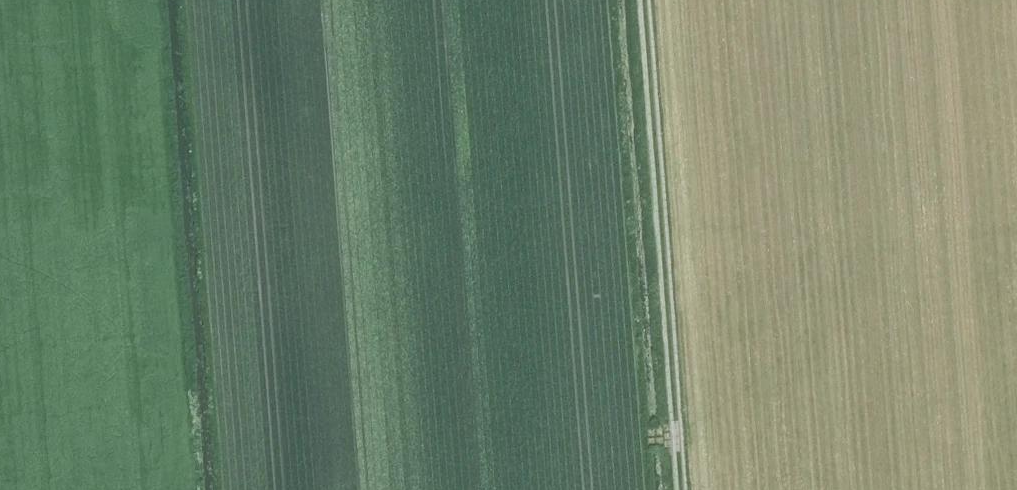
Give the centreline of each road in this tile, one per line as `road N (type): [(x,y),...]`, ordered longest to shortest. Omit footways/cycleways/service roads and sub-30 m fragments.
road 1 (track): [(645,0),(681,489)]

